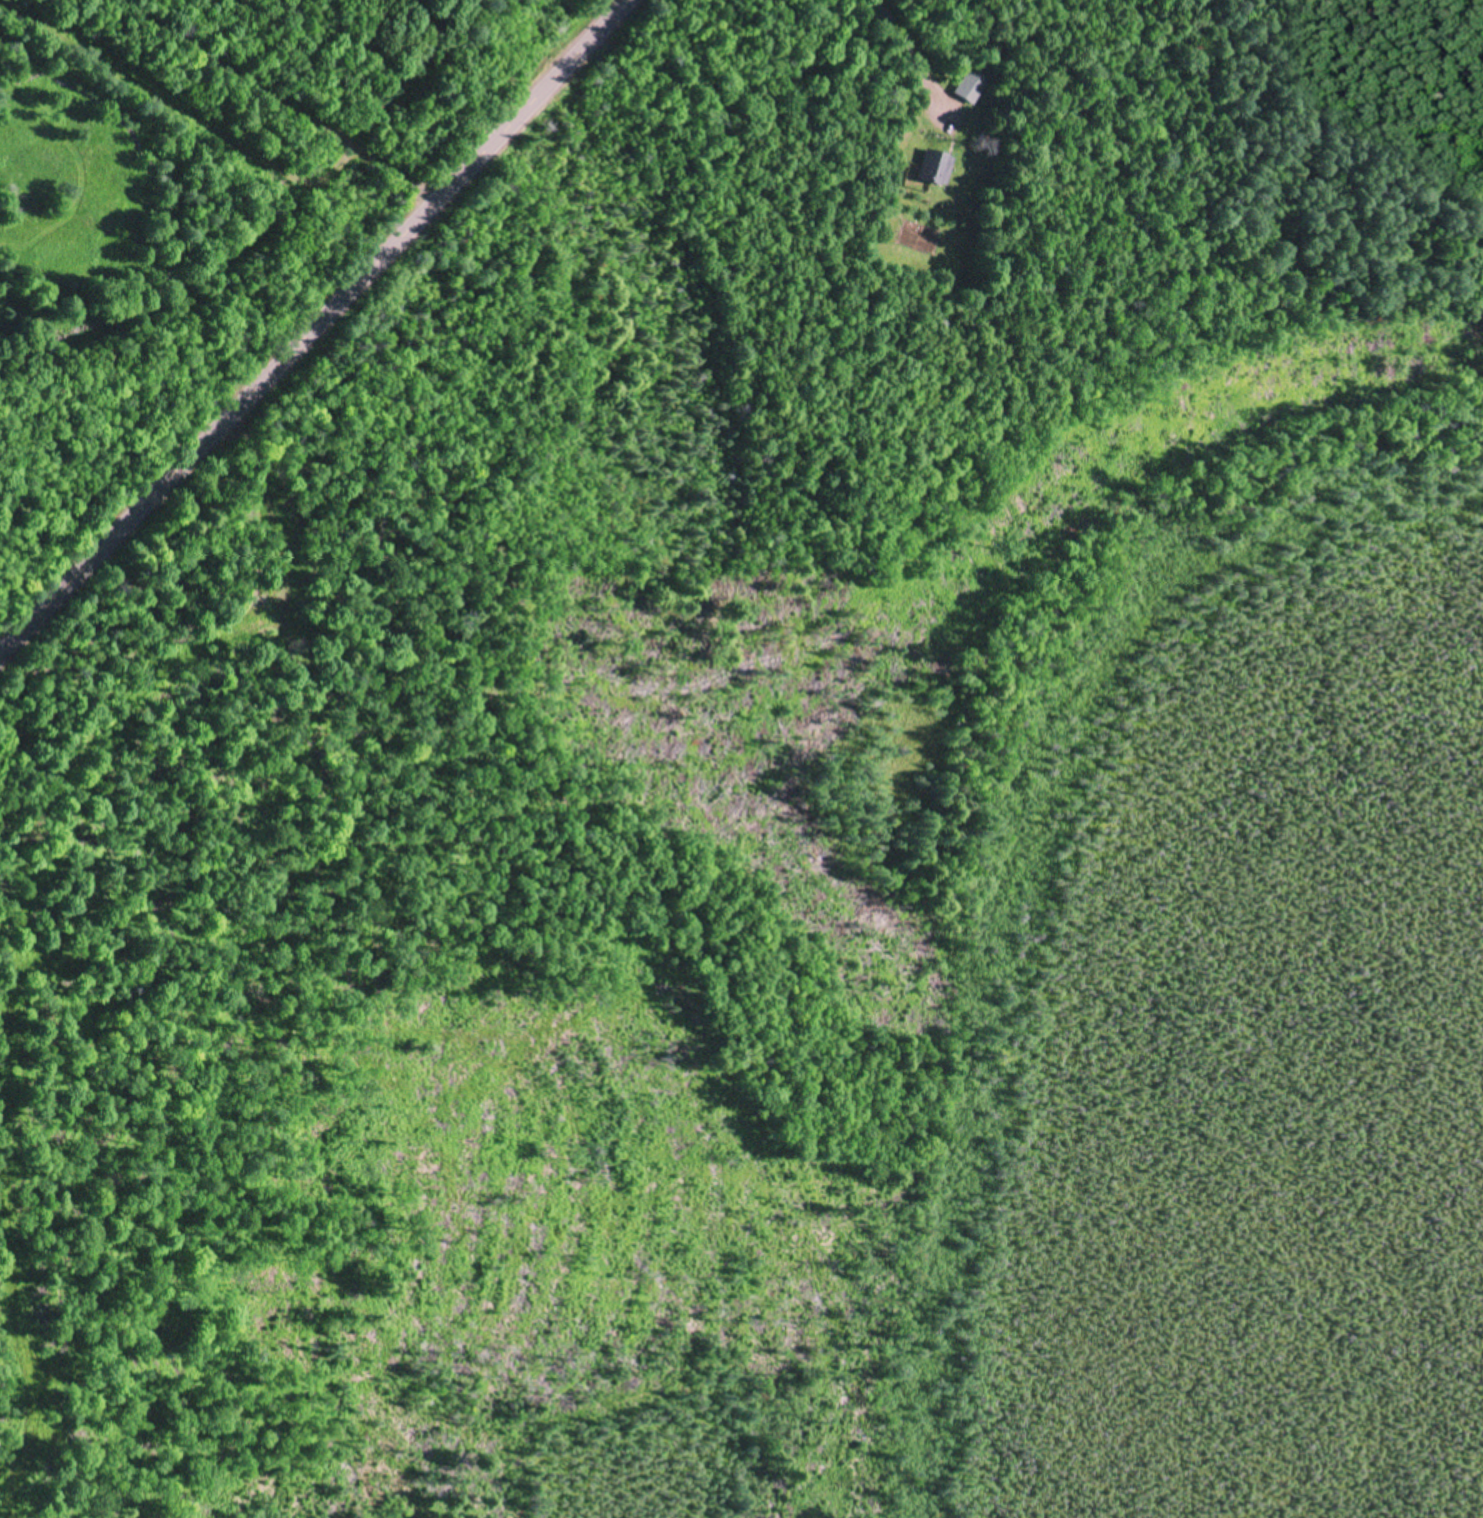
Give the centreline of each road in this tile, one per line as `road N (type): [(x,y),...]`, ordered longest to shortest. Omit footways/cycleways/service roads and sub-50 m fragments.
road 1 (tertiary): [(639,0),(523,120),(79,626),(0,699)]
road 2 (residential): [(397,264),(186,192),(0,57)]
road 3 (residential): [(461,190),(149,0)]

